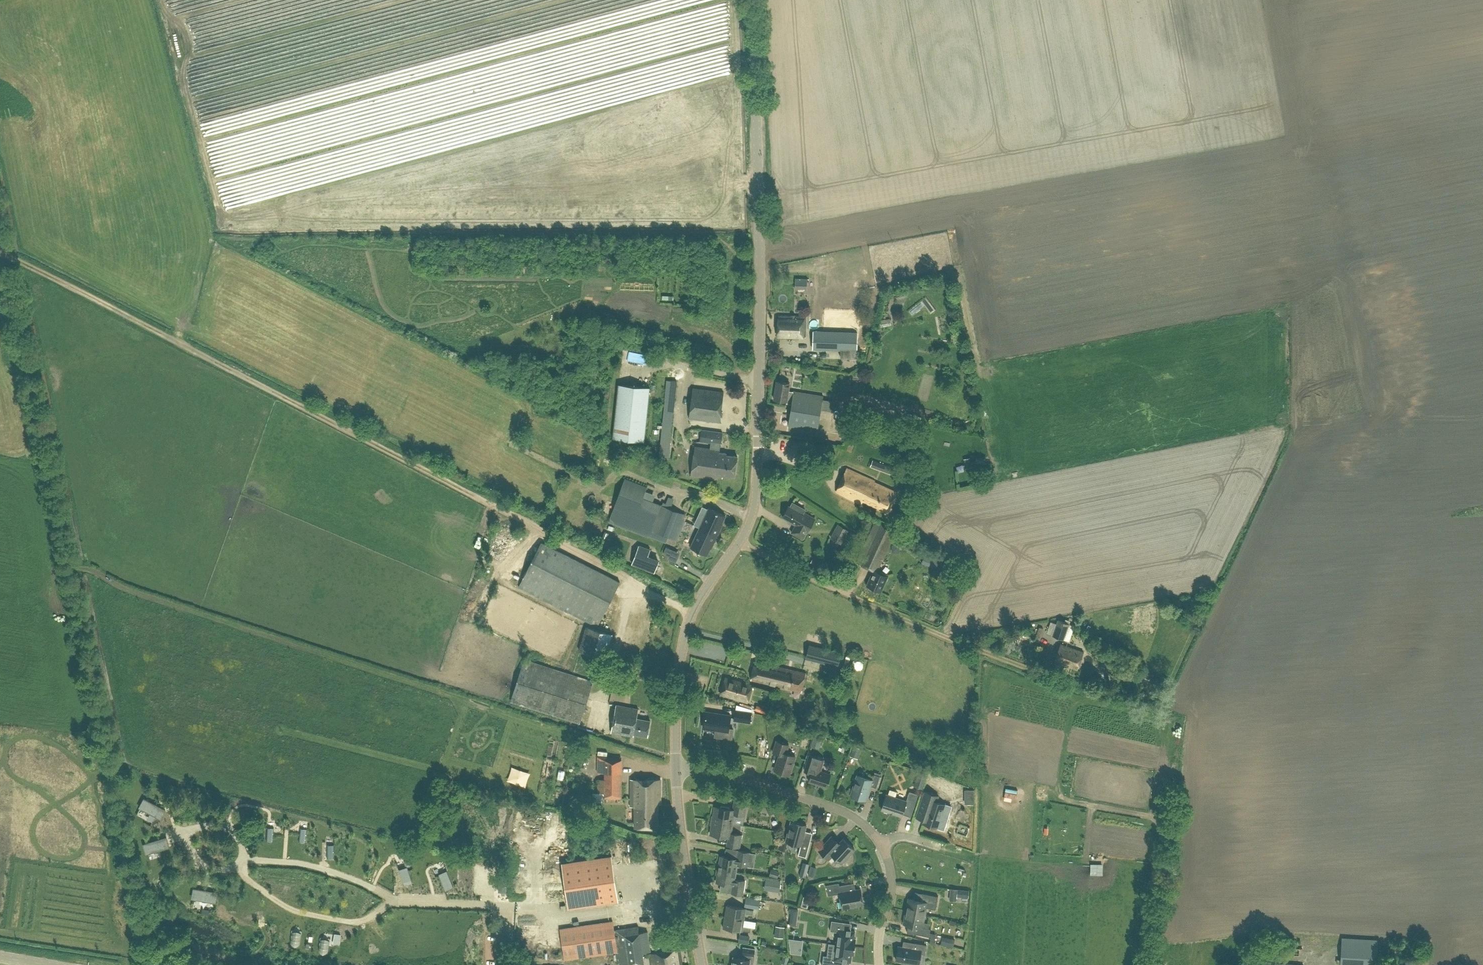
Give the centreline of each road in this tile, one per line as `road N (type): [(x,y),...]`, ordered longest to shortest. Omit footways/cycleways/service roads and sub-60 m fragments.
road 1 (track): [(692,612),(222,370),(123,351),(19,366),(0,307)]
road 2 (tertiary): [(676,770),(687,622),(755,503),(757,117),(749,0)]
road 3 (residential): [(881,844),(836,809),(724,772),(676,770)]
road 4 (tertiary): [(703,964),(676,770)]
road 5 (residential): [(880,964),(890,882),(881,844)]

